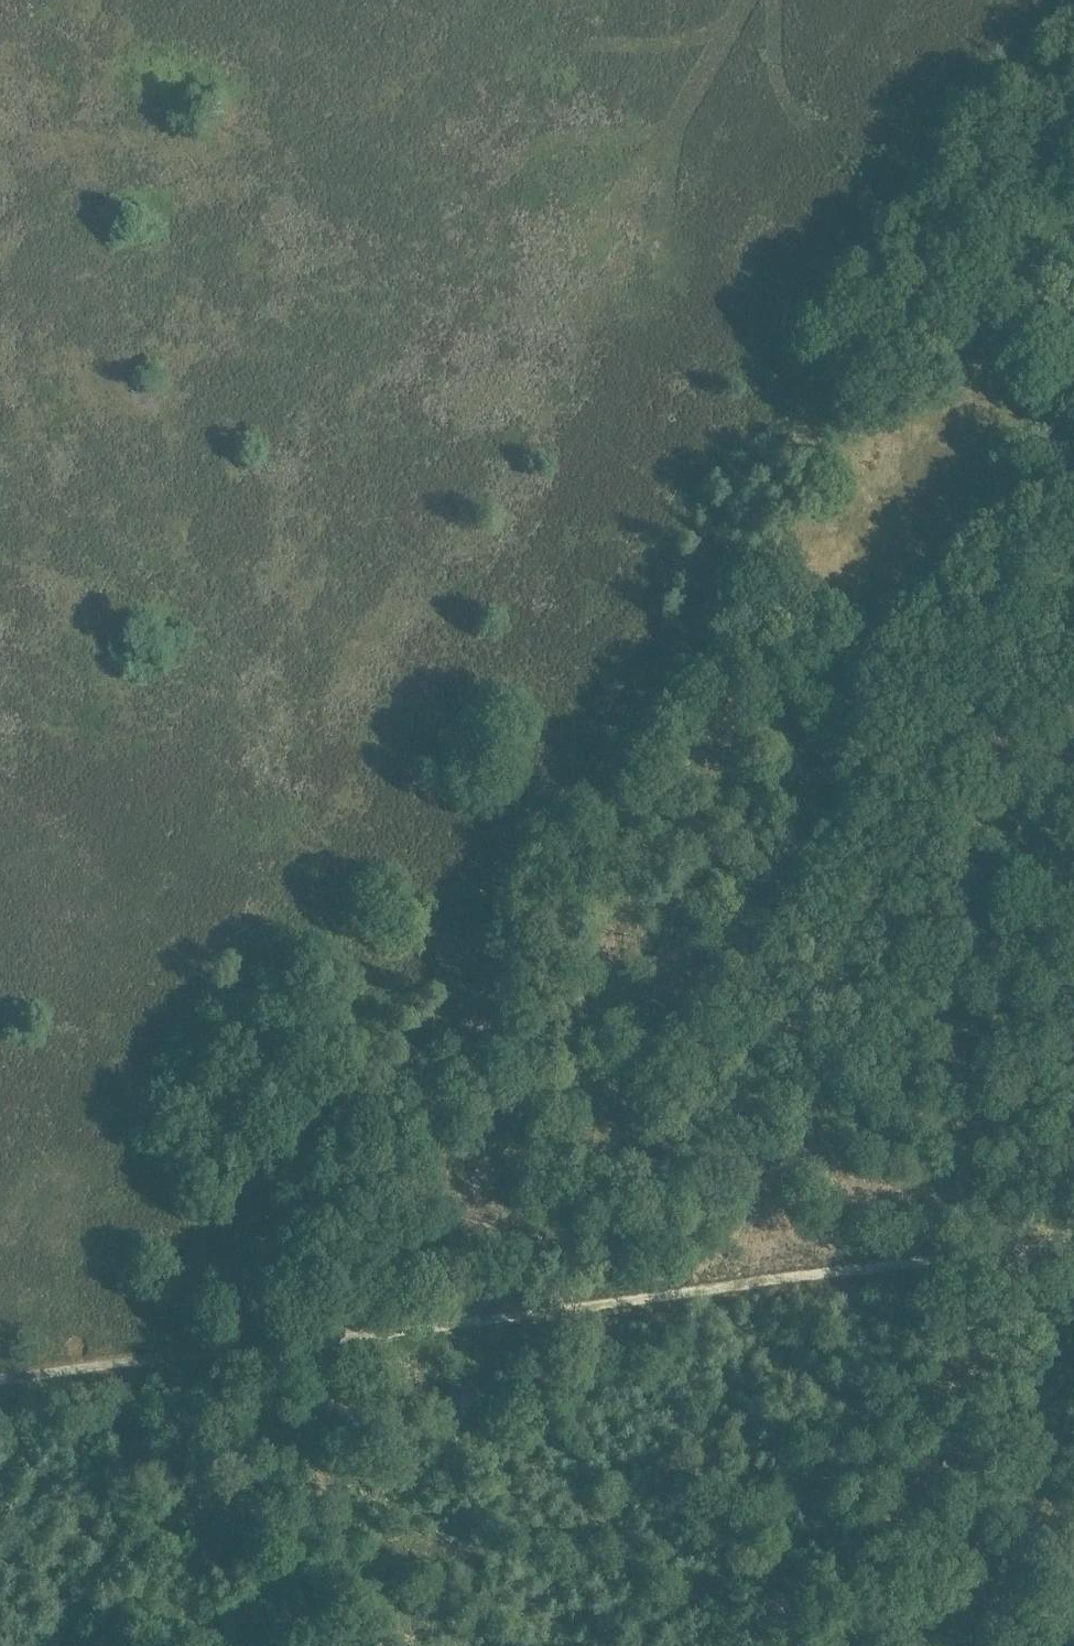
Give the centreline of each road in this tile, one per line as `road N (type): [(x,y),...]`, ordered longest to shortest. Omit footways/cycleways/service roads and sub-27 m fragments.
road 1 (track): [(0,1380),(1073,1246)]

